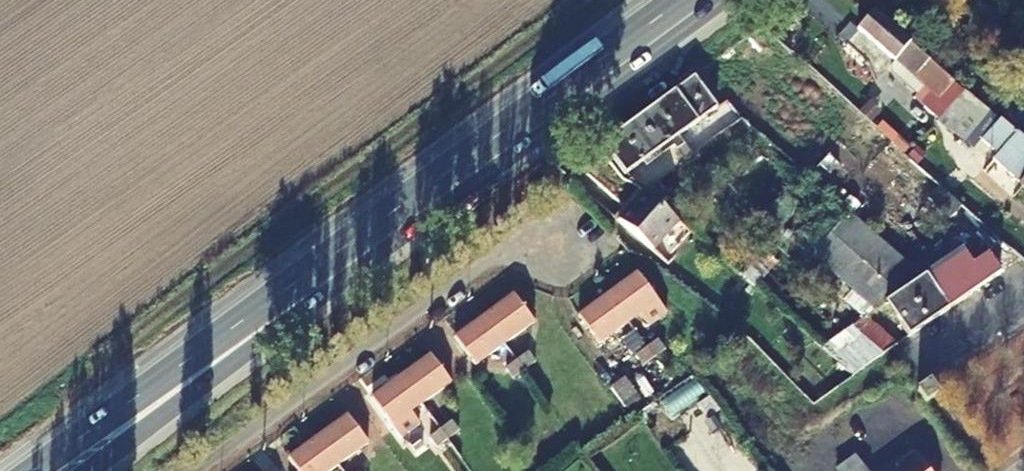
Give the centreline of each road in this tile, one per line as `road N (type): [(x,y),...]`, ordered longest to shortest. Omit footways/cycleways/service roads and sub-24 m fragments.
road 1 (primary): [(706,0),(320,286)]
road 2 (residential): [(209,470),(520,236),(574,240)]
road 3 (primary): [(320,286),(250,314),(33,470)]
road 4 (primary): [(99,470),(271,344),(320,286)]

